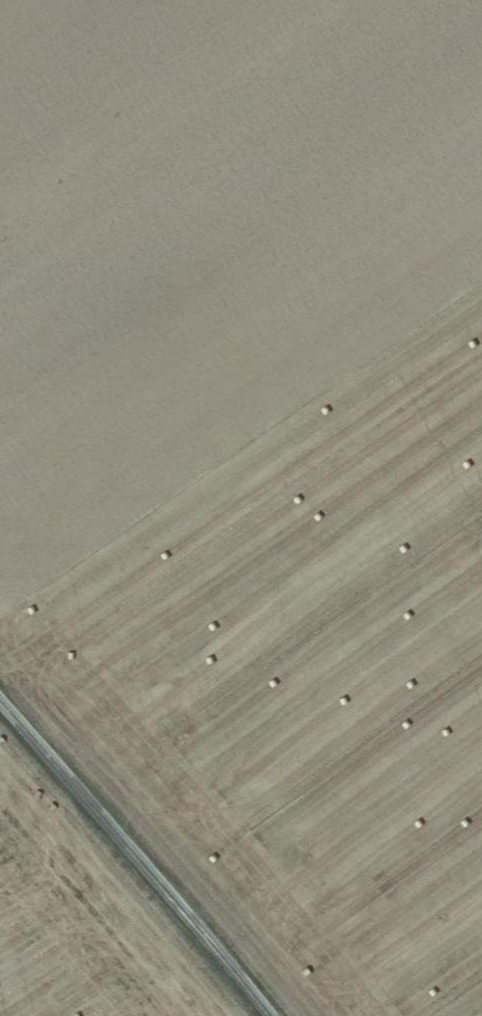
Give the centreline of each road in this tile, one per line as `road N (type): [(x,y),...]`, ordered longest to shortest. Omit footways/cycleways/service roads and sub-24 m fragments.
road 1 (unclassified): [(273,1015),(0,705)]

